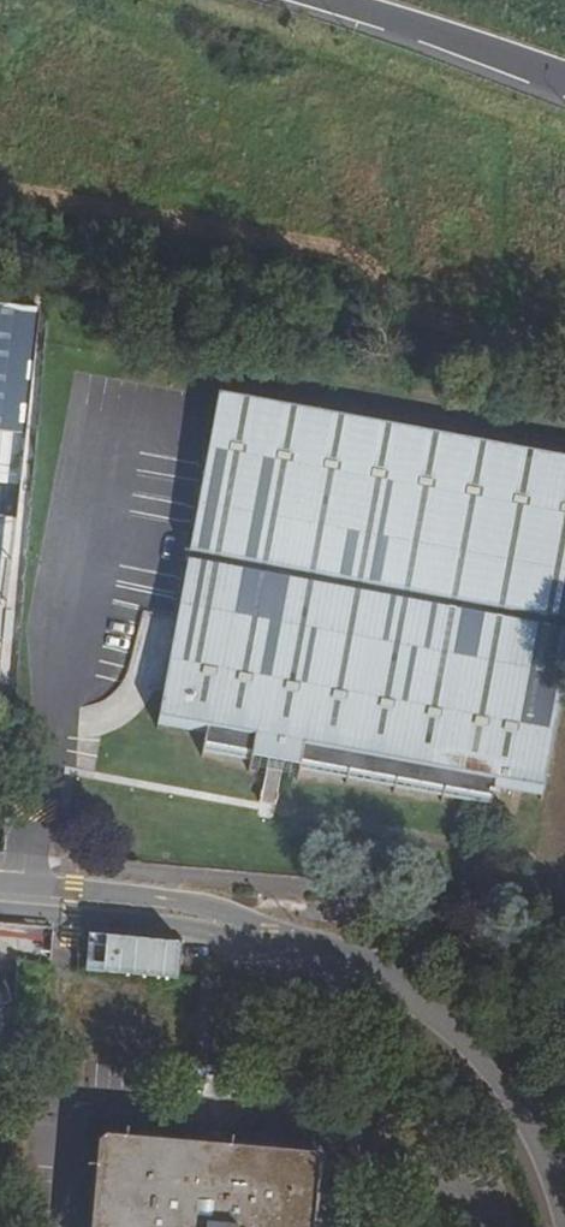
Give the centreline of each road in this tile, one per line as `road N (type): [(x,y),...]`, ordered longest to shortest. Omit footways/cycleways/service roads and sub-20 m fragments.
road 1 (unclassified): [(331,953),(397,982),(462,1026),(521,1096),(564,1185)]
road 2 (unclassified): [(331,953),(207,906),(0,883)]
road 3 (unclassified): [(0,913),(331,953)]
road 4 (motorway): [(341,0),(454,32),(564,79)]

